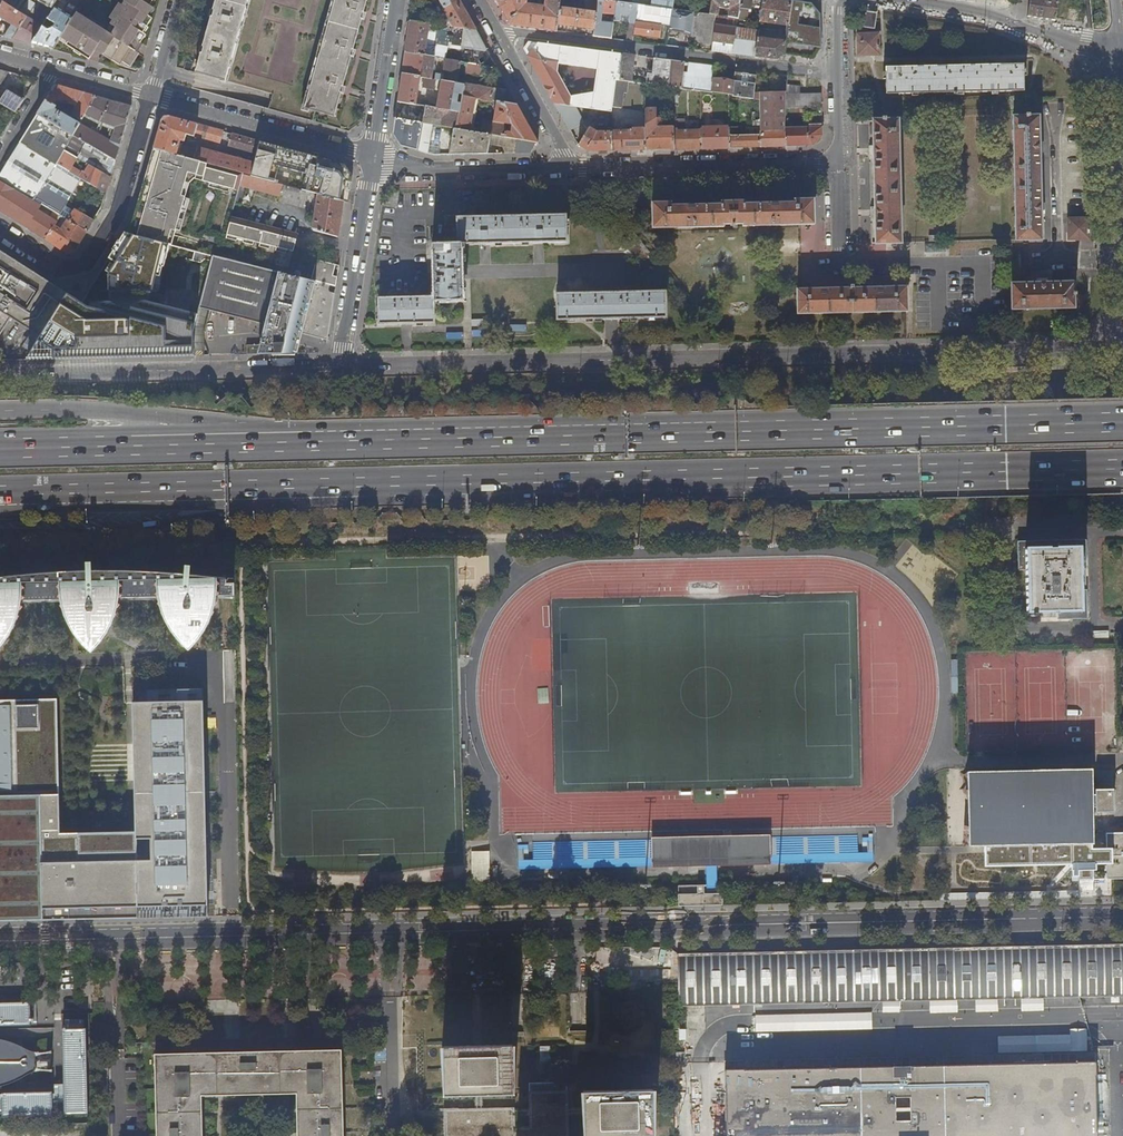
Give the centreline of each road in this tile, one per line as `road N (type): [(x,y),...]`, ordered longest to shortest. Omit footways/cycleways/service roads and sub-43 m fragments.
road 1 (residential): [(1122,914),(0,941)]
road 2 (trunk): [(1122,424),(219,445)]
road 3 (trunk): [(252,490),(1122,472)]
road 4 (residential): [(339,370),(1122,352)]
road 5 (residential): [(339,370),(0,377)]
road 6 (residential): [(835,74),(500,35)]
road 7 (residential): [(836,168),(575,171)]
road 8 (trunk): [(0,533),(87,532),(169,518),(252,490)]
road 9 (trunk): [(0,496),(252,490)]
road 10 (residential): [(373,164),(150,95)]
road 11 (residential): [(1122,278),(1100,89),(1112,50)]
road 12 (trunk): [(219,445),(170,418),(0,413)]
road 13 (trunk): [(219,445),(0,449)]
road 14 (residential): [(1112,50),(990,13),(909,0)]
road 15 (residential): [(373,164),(339,370)]
road 16 (residential): [(575,171),(386,171),(373,164)]
road 17 (residential): [(74,279),(116,207),(150,95)]
road 18 (residential): [(397,0),(373,164)]
road 19 (residential): [(575,171),(500,35)]

